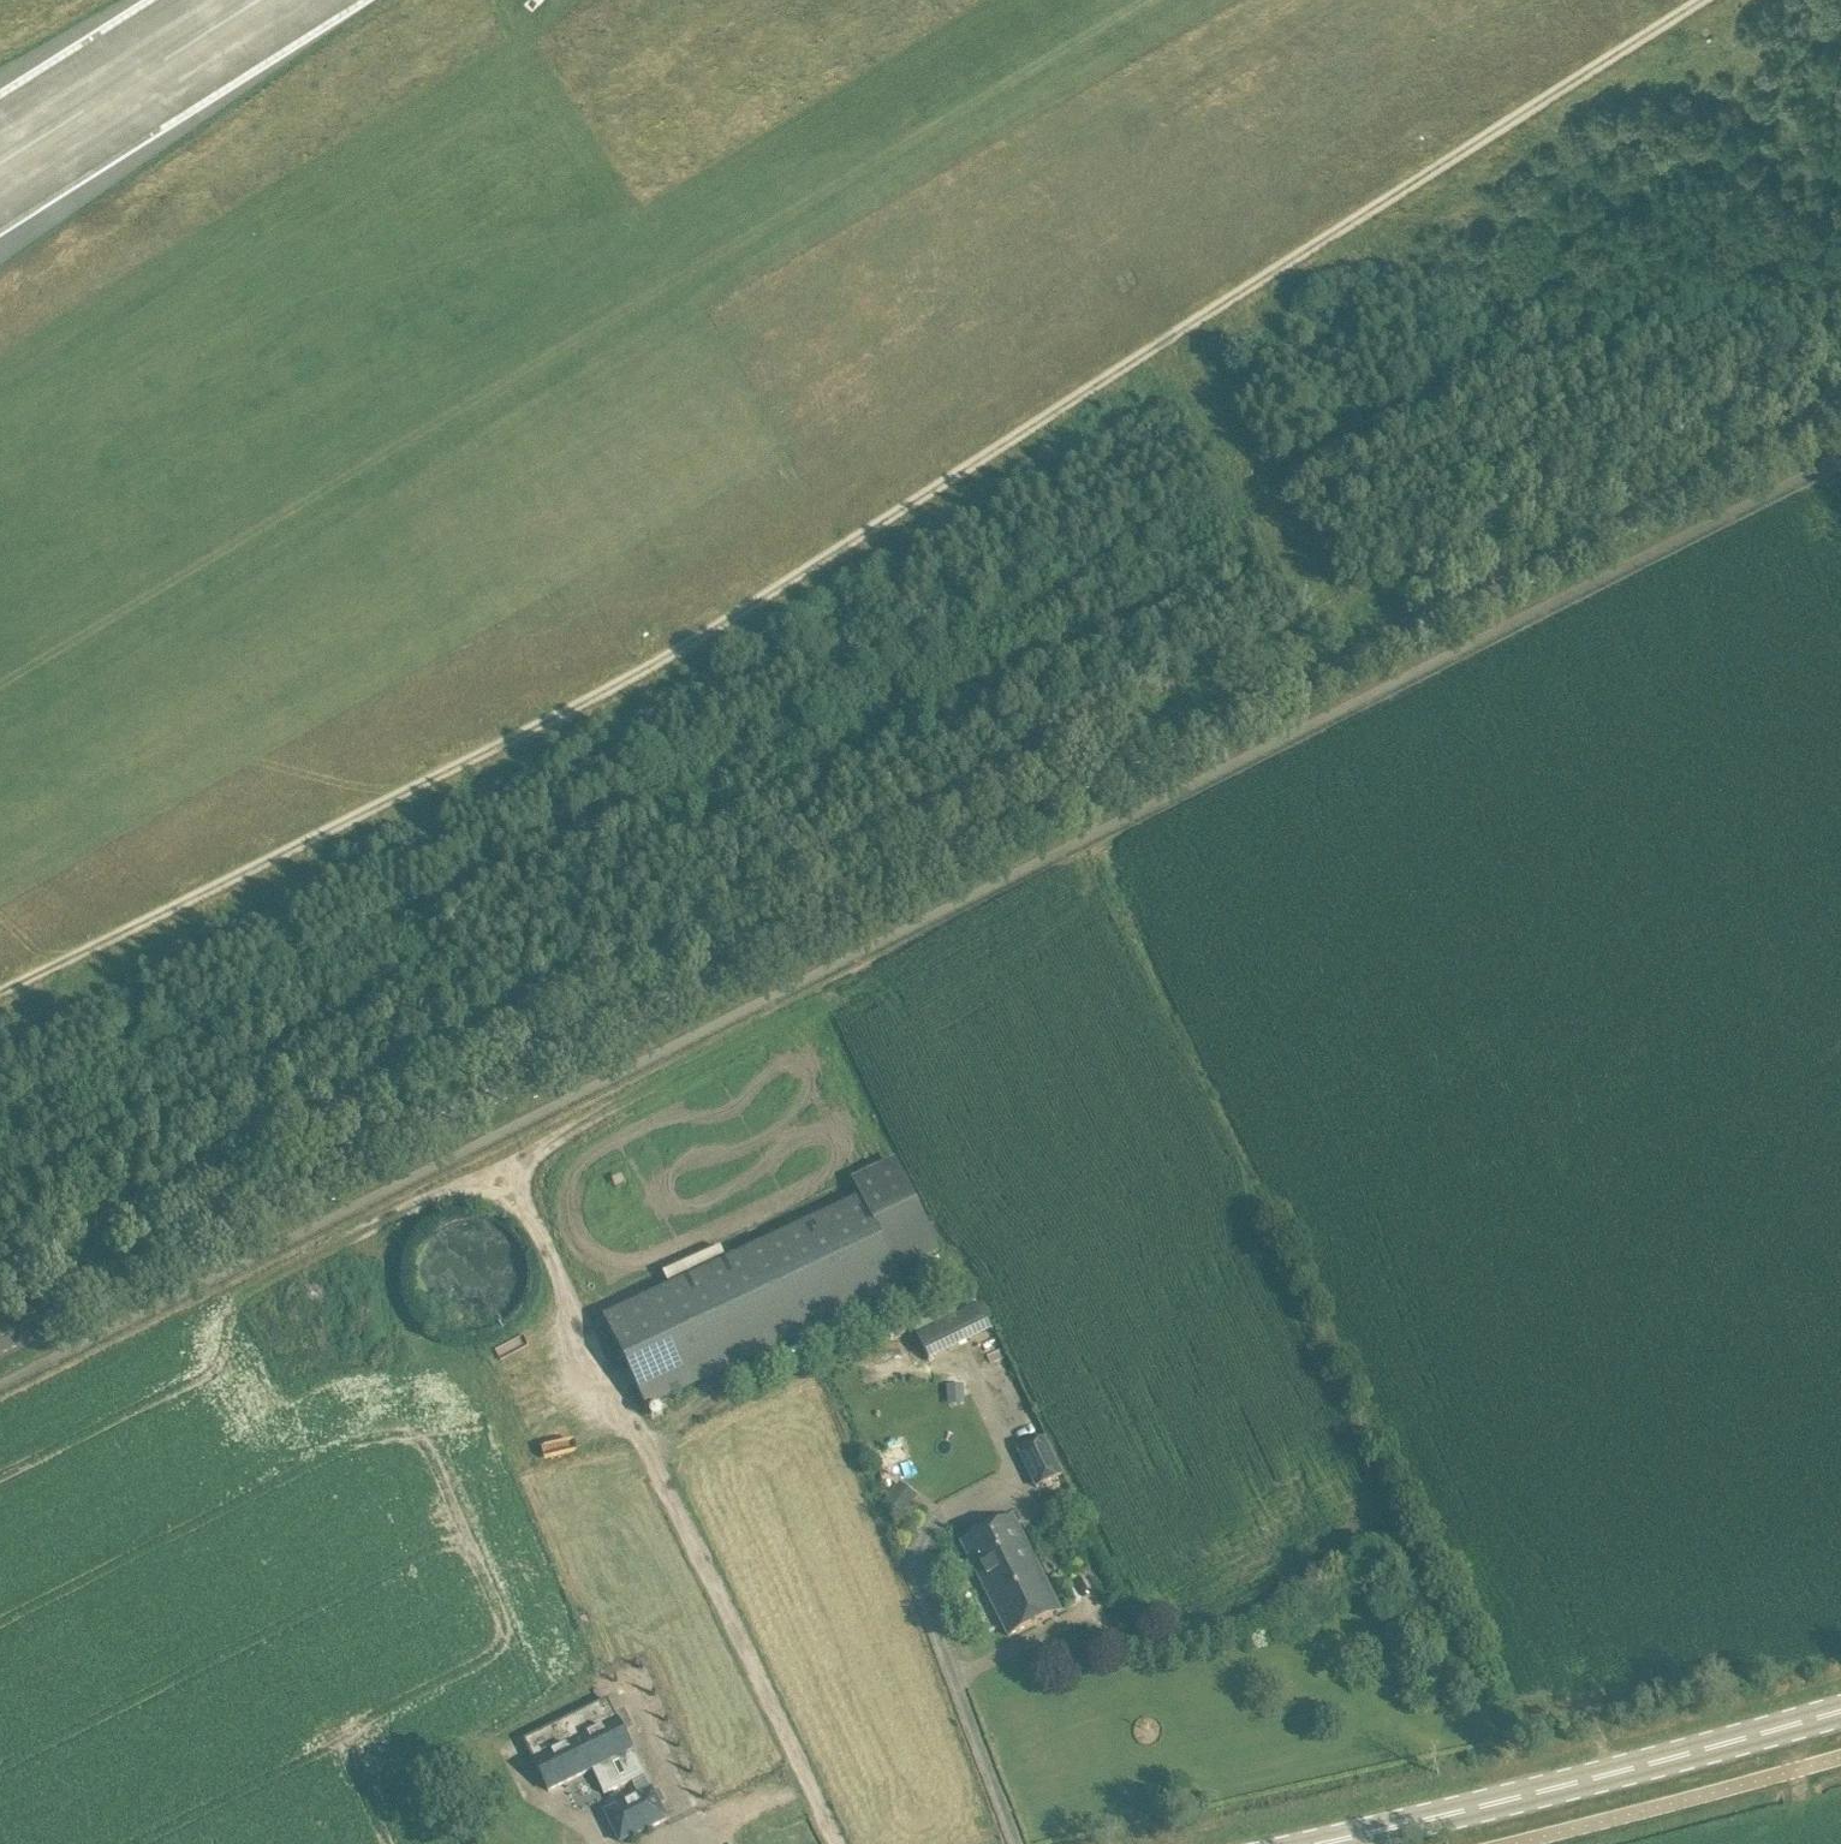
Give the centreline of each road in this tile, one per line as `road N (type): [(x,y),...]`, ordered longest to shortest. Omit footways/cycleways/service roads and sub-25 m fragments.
road 1 (track): [(1706,0),(637,675),(0,994)]
road 2 (primary): [(1318,1843),(1840,1710)]
road 3 (track): [(1192,326),(1365,657)]

